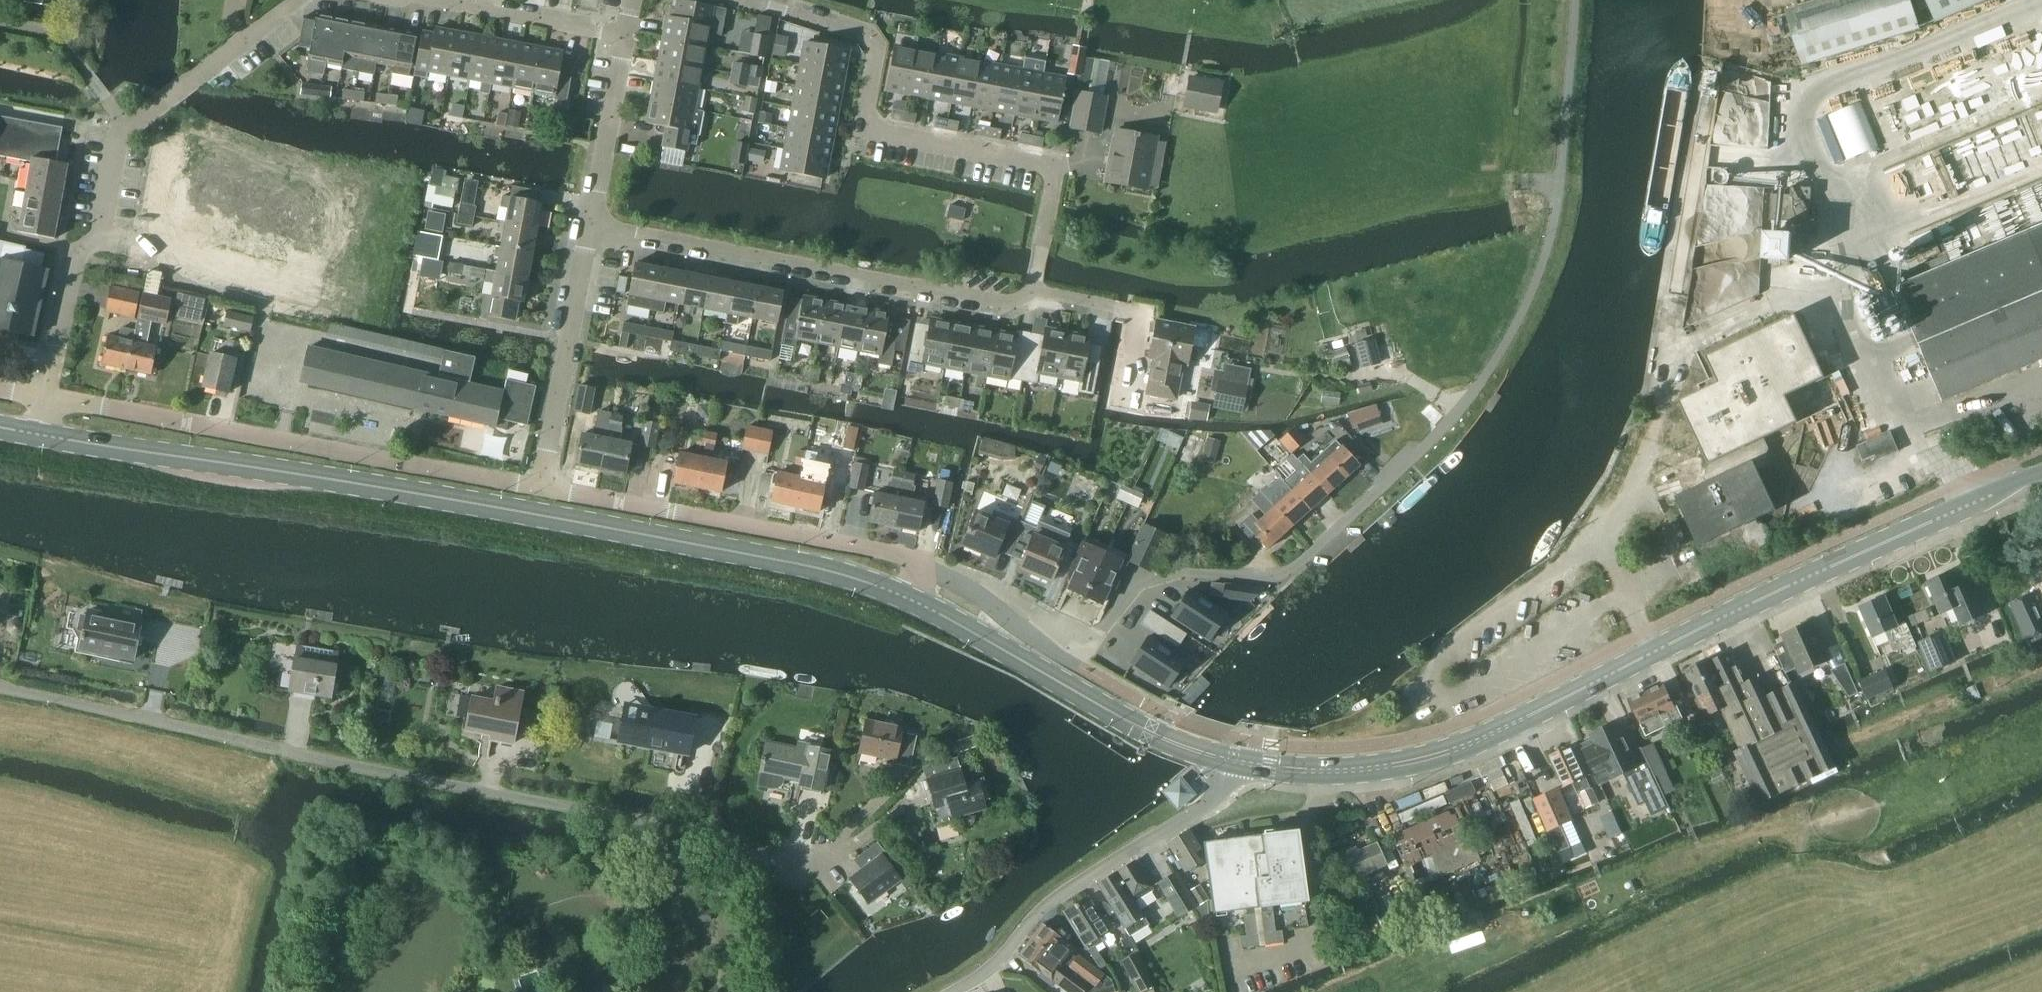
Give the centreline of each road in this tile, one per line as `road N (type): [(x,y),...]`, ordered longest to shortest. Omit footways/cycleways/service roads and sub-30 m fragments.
road 1 (unclassified): [(1077,663),(1152,579),(1195,570),(1276,578),(1304,563),(1436,439),(1484,380),(1553,240),(1567,184),(1580,0)]
road 2 (unclassified): [(775,991),(763,852),(0,692)]
road 3 (secondary): [(902,592),(833,569),(398,489),(39,438)]
road 4 (secondary): [(1323,769),(1474,743),(2041,472)]
road 5 (residential): [(1036,290),(1054,172),(865,129),(878,44),(871,35),(748,0)]
road 6 (residential): [(541,488),(49,398)]
road 7 (residential): [(1036,290),(1003,305),(591,225)]
road 8 (residential): [(915,561),(541,488)]
road 9 (residential): [(953,991),(997,964),(1040,908),(1187,816),(1245,764)]
road 10 (secondary): [(1203,753),(902,592)]
road 11 (residential): [(49,398),(77,263),(108,227),(126,128)]
road 12 (residential): [(541,488),(591,225)]
road 13 (residential): [(1077,663),(915,561)]
road 14 (residential): [(625,35),(440,0)]
road 15 (residential): [(126,128),(66,36),(0,24)]
road 16 (residential): [(301,0),(195,75)]

